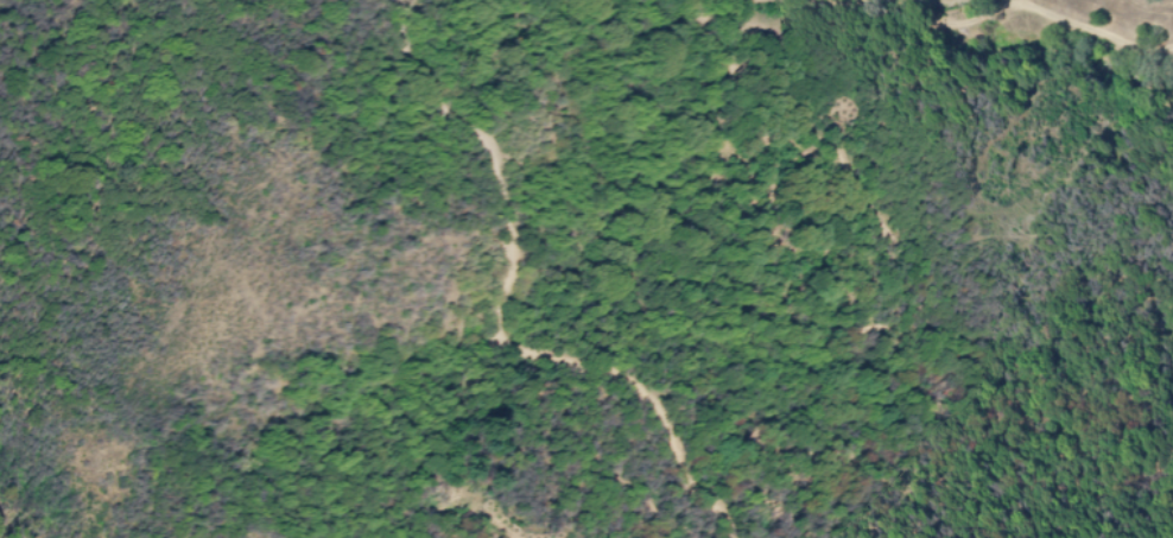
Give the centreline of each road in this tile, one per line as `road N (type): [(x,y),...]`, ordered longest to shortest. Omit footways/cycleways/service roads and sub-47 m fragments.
road 1 (track): [(733,537),(652,409),(610,374),(521,346),(507,330),(511,230),(502,184),(411,56),(394,0)]

